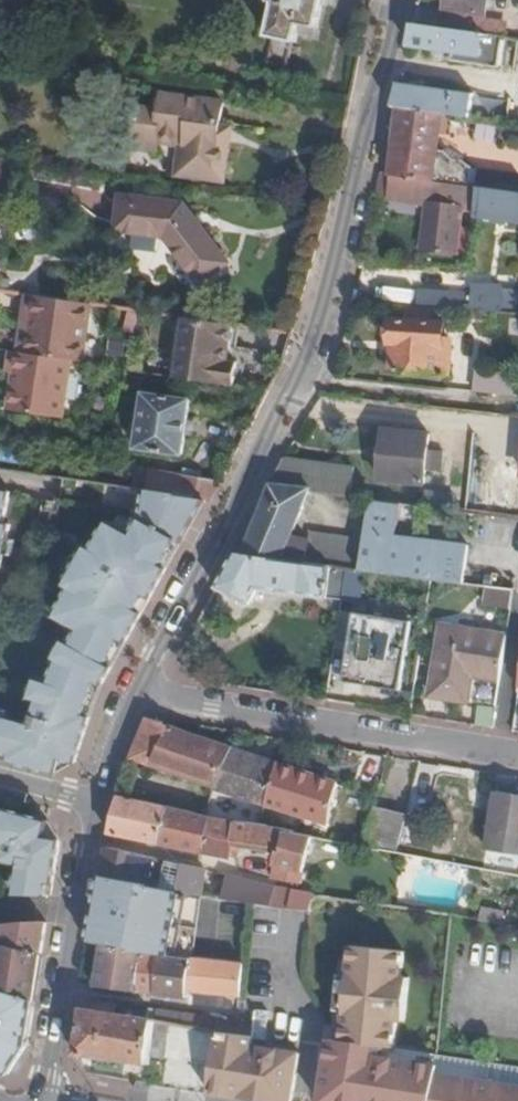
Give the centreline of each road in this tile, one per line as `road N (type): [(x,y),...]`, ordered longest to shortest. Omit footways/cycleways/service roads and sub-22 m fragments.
road 1 (tertiary): [(397,0),(319,342),(134,691)]
road 2 (unclassified): [(134,691),(517,758)]
road 3 (tertiary): [(98,802),(38,1100)]

